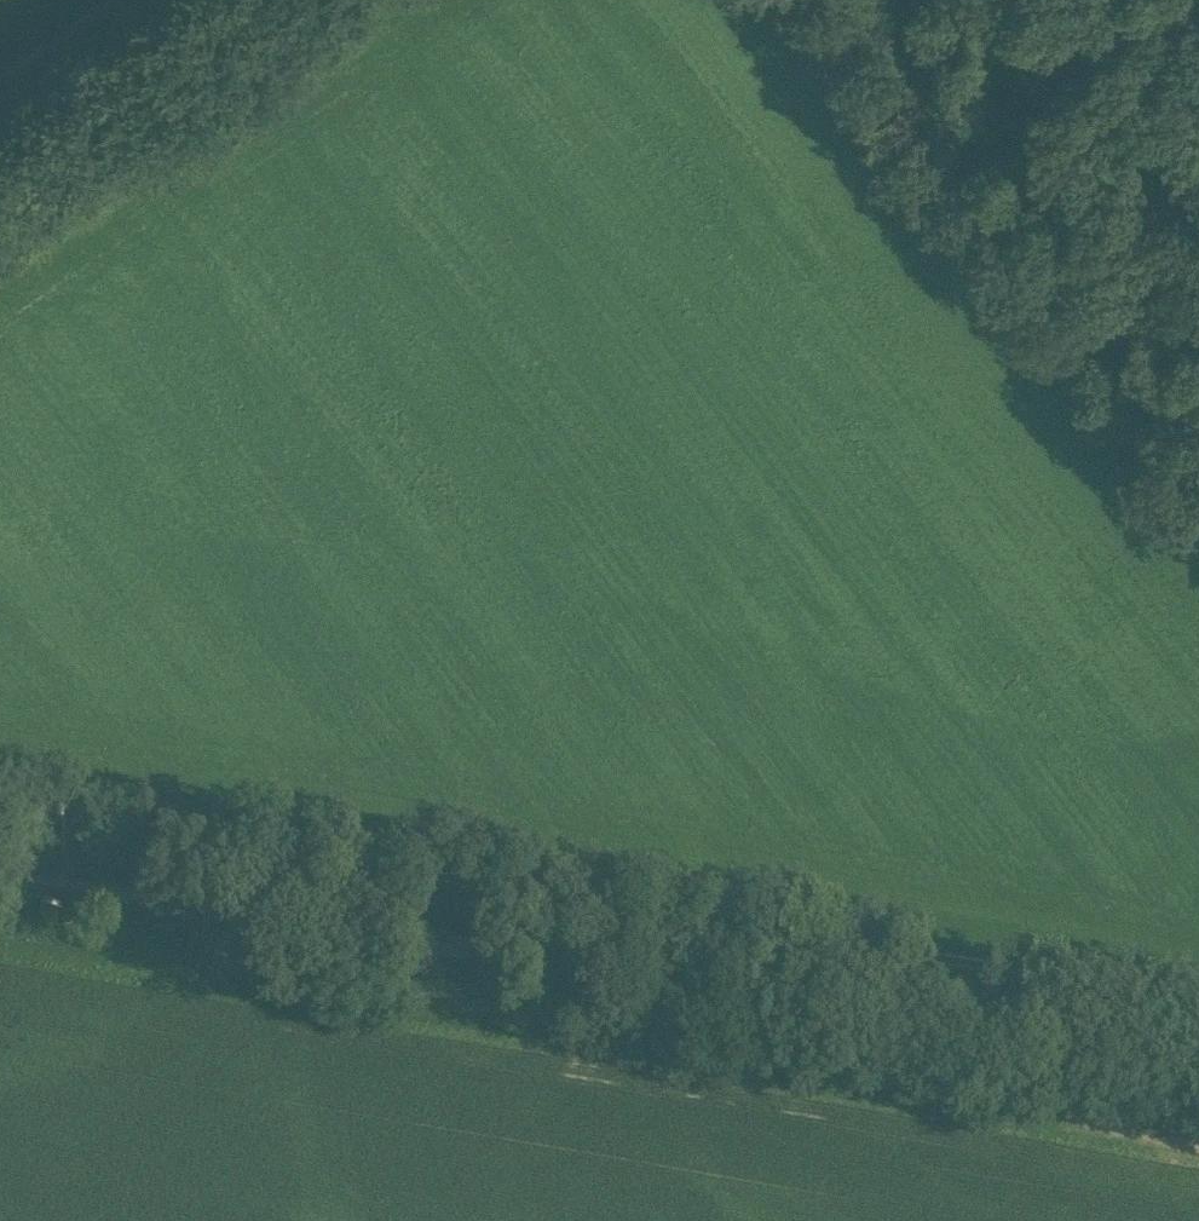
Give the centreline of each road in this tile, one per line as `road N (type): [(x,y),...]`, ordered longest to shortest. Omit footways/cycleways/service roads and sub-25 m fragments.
road 1 (track): [(0,874),(1198,1078)]
road 2 (track): [(253,0),(0,172)]

